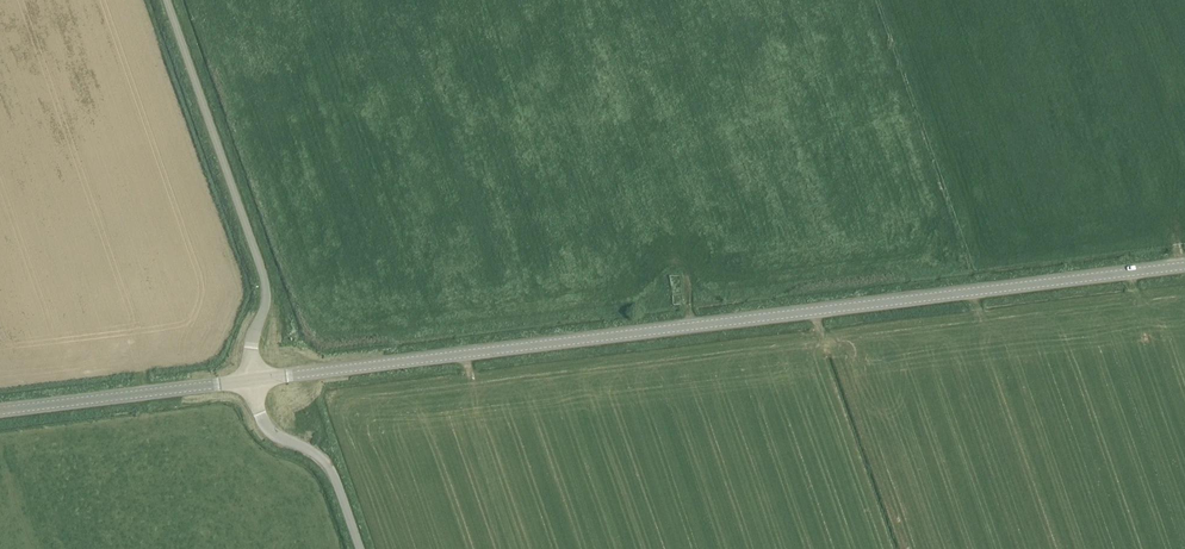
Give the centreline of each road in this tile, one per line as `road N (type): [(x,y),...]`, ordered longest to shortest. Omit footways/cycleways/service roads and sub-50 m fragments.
road 1 (tertiary): [(252,380),(1184,265)]
road 2 (unclassified): [(252,380),(253,348),(270,300),(163,0)]
road 3 (tertiary): [(0,411),(252,380)]
road 4 (unclassified): [(360,548),(335,478),(313,452),(268,430),(252,380)]

